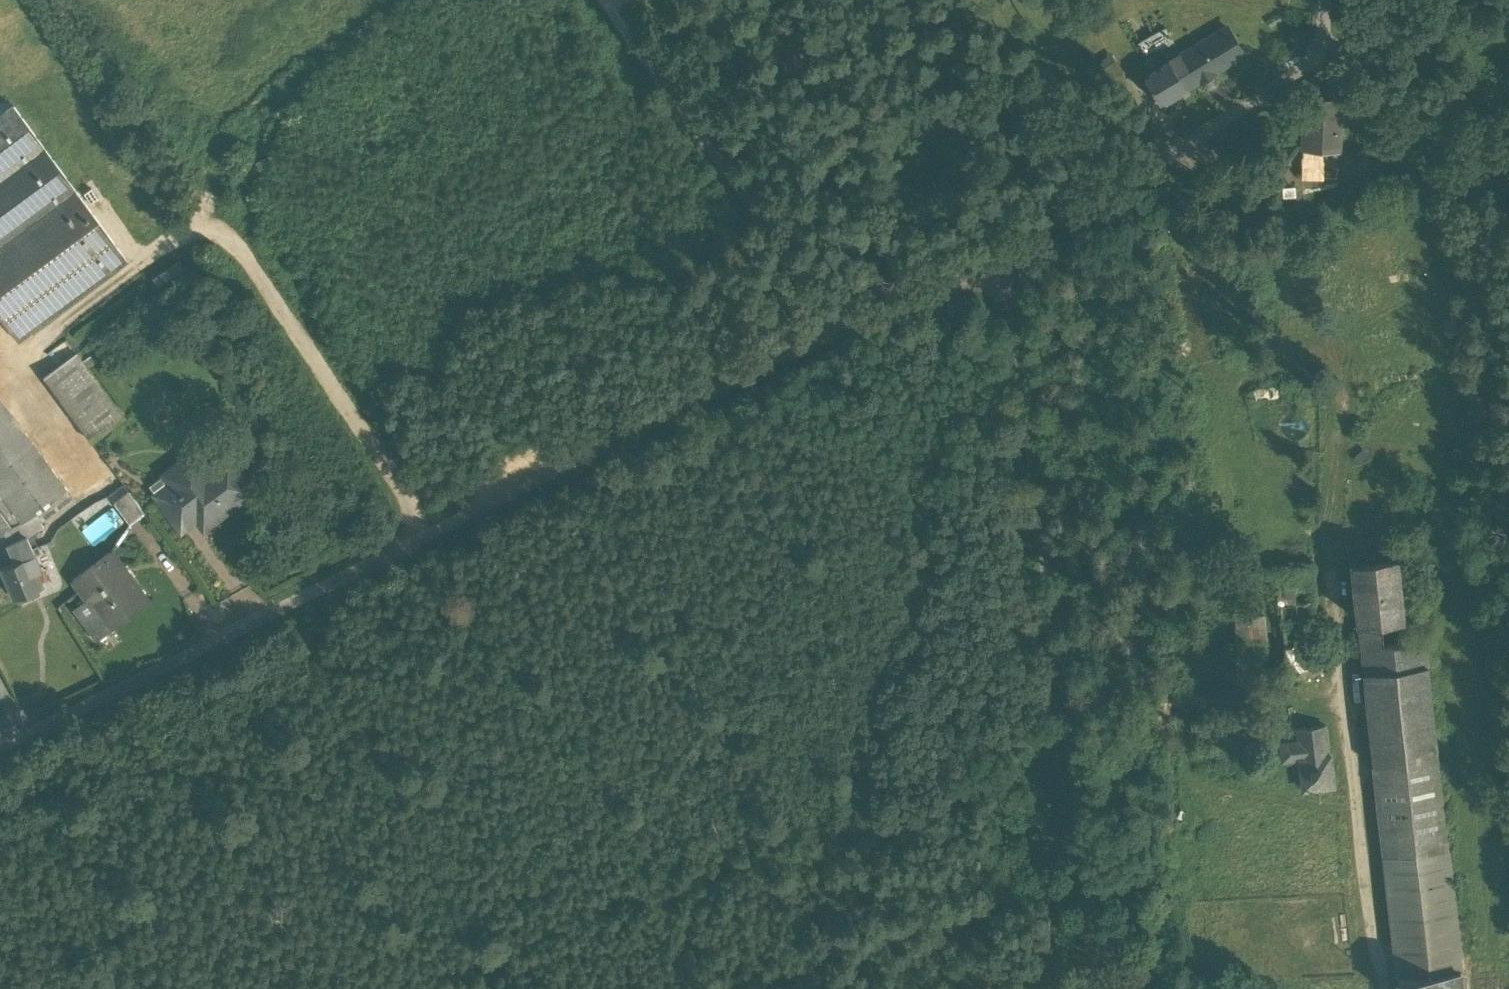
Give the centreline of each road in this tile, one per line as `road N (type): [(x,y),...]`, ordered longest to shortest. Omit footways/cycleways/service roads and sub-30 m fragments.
road 1 (unclassified): [(1104,988),(1007,251)]
road 2 (track): [(424,536),(0,746)]
road 3 (track): [(840,331),(424,536)]
road 4 (track): [(424,536),(222,234)]
road 5 (track): [(1007,251),(840,331)]

